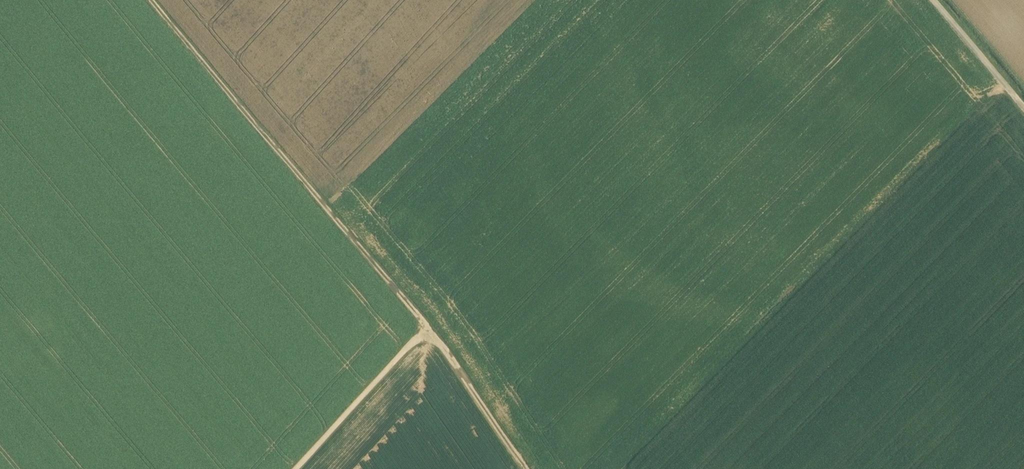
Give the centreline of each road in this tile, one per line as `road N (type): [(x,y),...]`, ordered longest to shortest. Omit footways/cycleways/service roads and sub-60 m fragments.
road 1 (track): [(426,328),(152,0)]
road 2 (track): [(297,468),(426,328)]
road 3 (track): [(426,328),(526,468)]
road 4 (track): [(1023,106),(935,0)]

